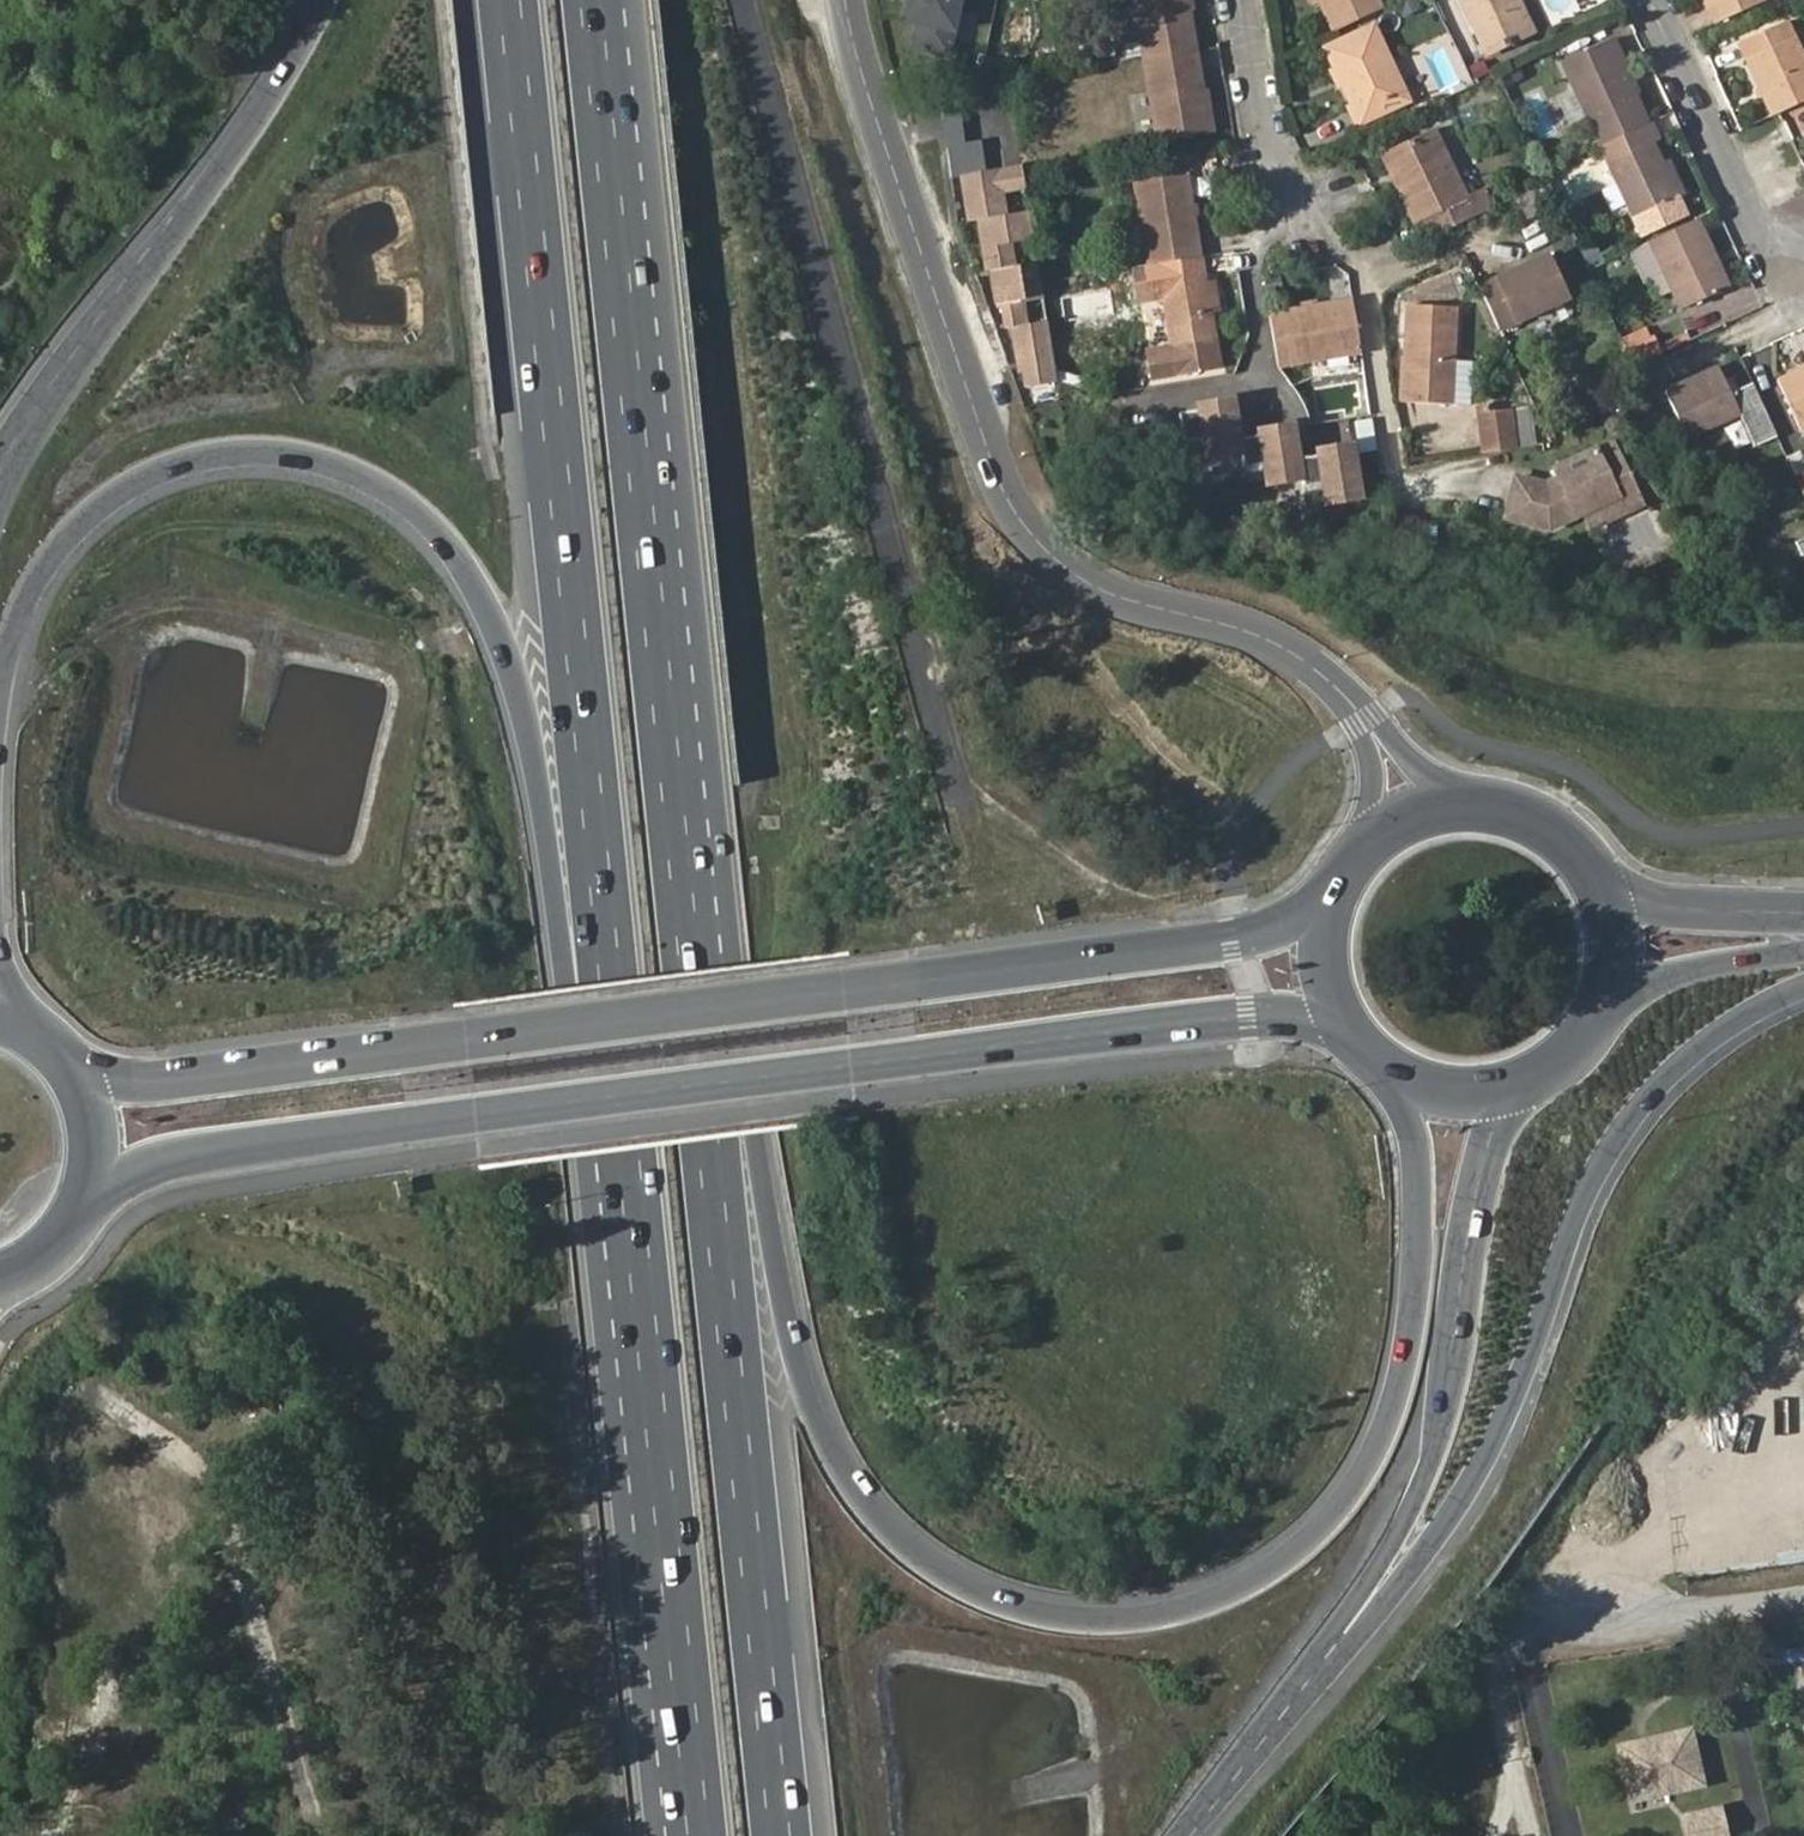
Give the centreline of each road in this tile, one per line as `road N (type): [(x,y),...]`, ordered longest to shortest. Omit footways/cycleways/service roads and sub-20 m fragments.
road 1 (motorway): [(1380,1063),(1404,1104),(1419,1164),(1418,1297),(1410,1354),(1366,1474),(1312,1541),(1231,1594),(1117,1622),(1048,1617),(950,1580),(865,1505),(806,1389),(669,581)]
road 2 (primary): [(1339,888),(1306,912),(1239,939),(152,1082),(55,1056)]
road 3 (primary): [(72,1213),(166,1160),(217,1149),(1257,1017),(1314,1020),(1354,1036)]
road 4 (motorway): [(790,1835),(669,581)]
road 5 (motorway): [(0,682),(34,584),(69,536),(146,475),(254,451),(362,477),(417,510),(485,598),(508,662),(540,797),(559,929),(624,1113)]
road 6 (motorway): [(501,0),(624,1113)]
road 7 (unclassified): [(1378,741),(1350,699),(1282,645),(1127,600),(1057,557),(1002,485),(844,0)]
road 8 (motorway): [(1375,1594),(1445,1525),(1482,1463),(1603,1162),(1649,1093),(1720,1031),(1803,986)]
road 9 (motorway): [(624,1113),(699,1835)]
road 10 (motorway): [(669,581),(610,0)]
road 11 (motorway): [(1375,1594),(1436,1453),(1482,1172),(1500,1118),(1527,1083)]
road 12 (residential): [(1242,0),(1265,144),(1360,268),(1387,440)]
road 13 (motorway): [(325,0),(301,49),(103,333)]
road 14 (motorway): [(1184,1835),(1375,1594)]
road 15 (residential): [(1654,0),(1758,226),(1803,246)]
road 16 (unclassified): [(1803,1593),(1525,1633)]
road 17 (secondary): [(1803,910),(1686,910),(1634,894),(1584,859)]
road 18 (secondary): [(1599,1017),(1691,969),(1803,951)]
road 19 (motorway): [(103,333),(13,471),(0,504)]
road 20 (primary): [(72,1213),(87,1174),(89,1132),(78,1091),(55,1056)]
road 21 (primary): [(1599,1017),(1613,977),(1615,935),(1605,895),(1584,859)]
road 22 (motorway): [(103,333),(40,394),(0,453)]
road 23 (primary): [(1584,859),(1548,827),(1505,808),(1443,809)]
road 24 (primary): [(1339,888),(1326,964),(1354,1036)]
road 25 (primary): [(1380,1063),(1451,1093),(1527,1083)]

